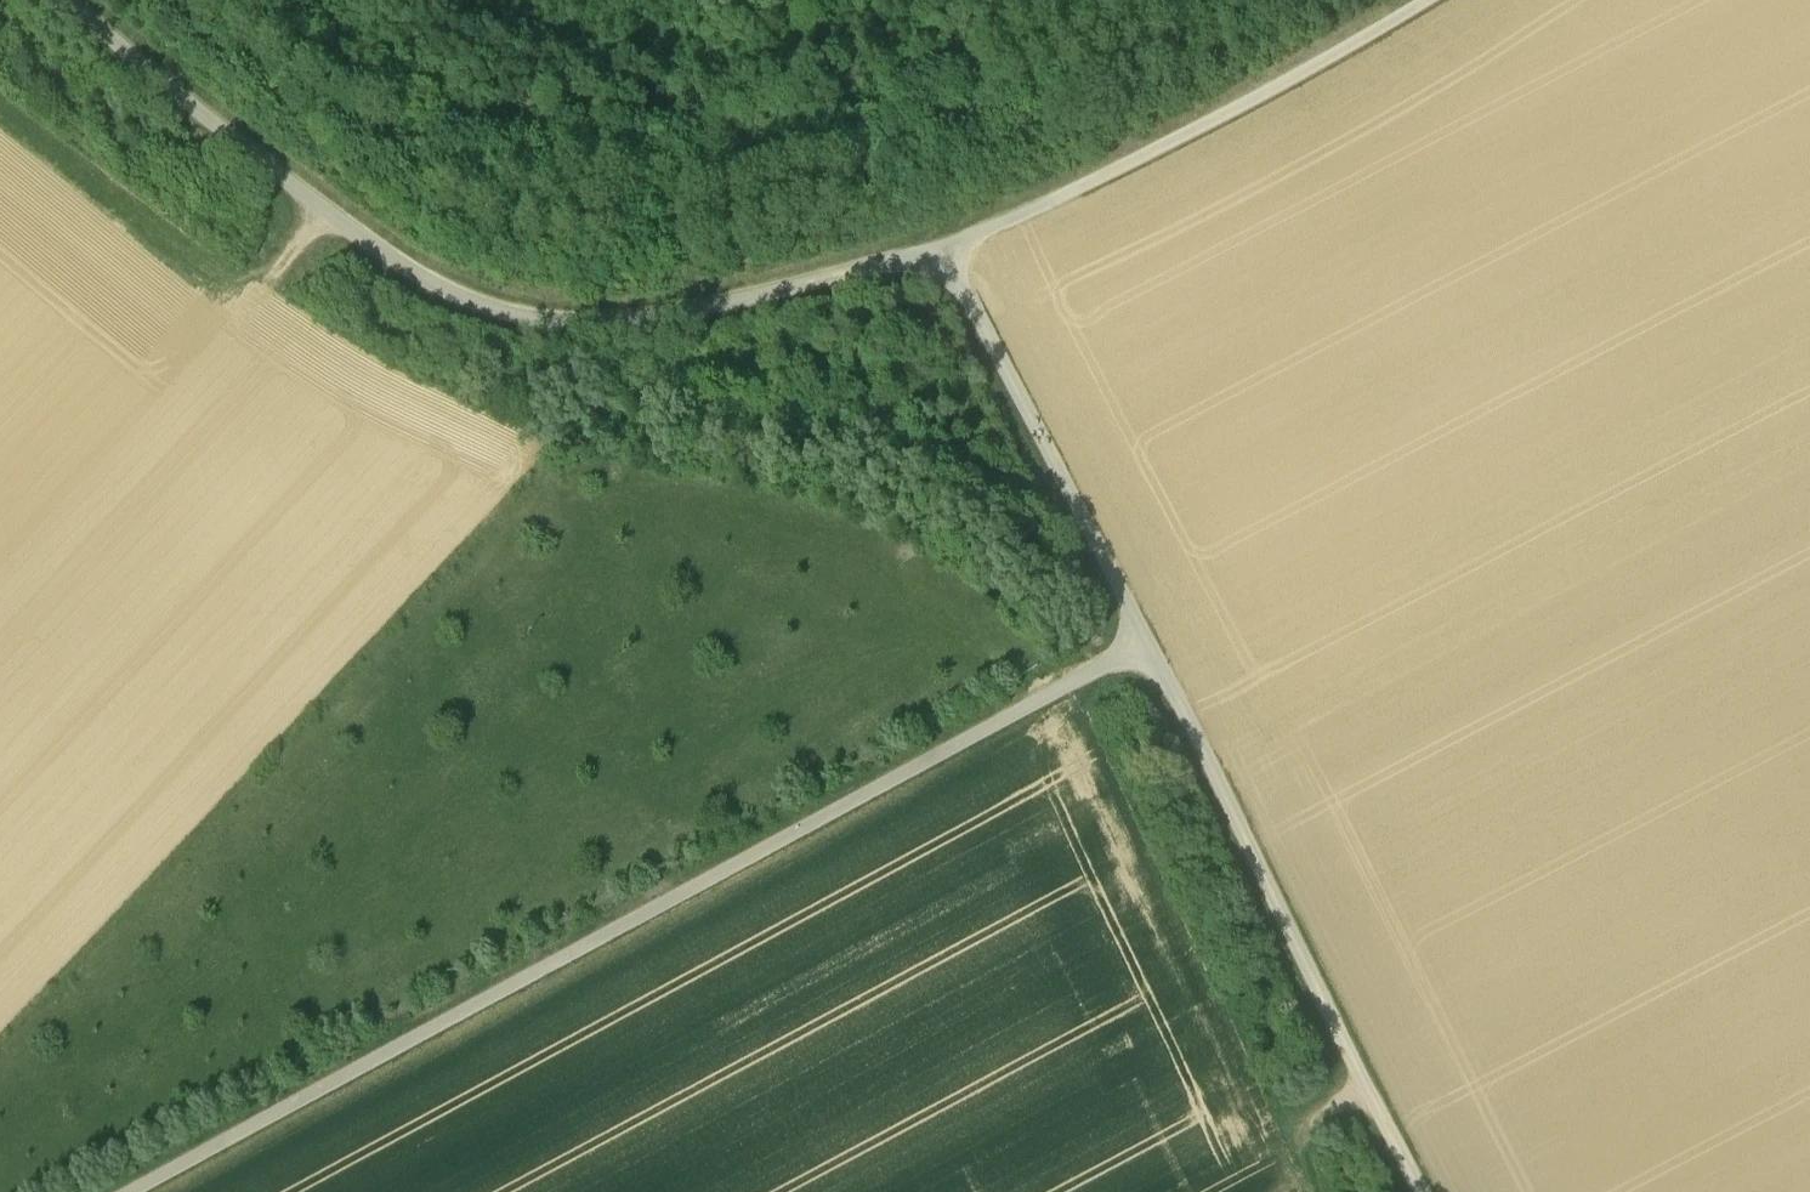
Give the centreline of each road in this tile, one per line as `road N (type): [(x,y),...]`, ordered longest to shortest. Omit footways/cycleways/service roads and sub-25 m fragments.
road 1 (track): [(1150,645),(127,1191)]
road 2 (track): [(65,0),(325,217),(445,292),(500,312),(564,320),(692,312),(948,252)]
road 3 (track): [(1150,645),(1421,1191)]
road 4 (track): [(1428,0),(1185,139),(948,252)]
road 5 (track): [(948,252),(1150,645)]

